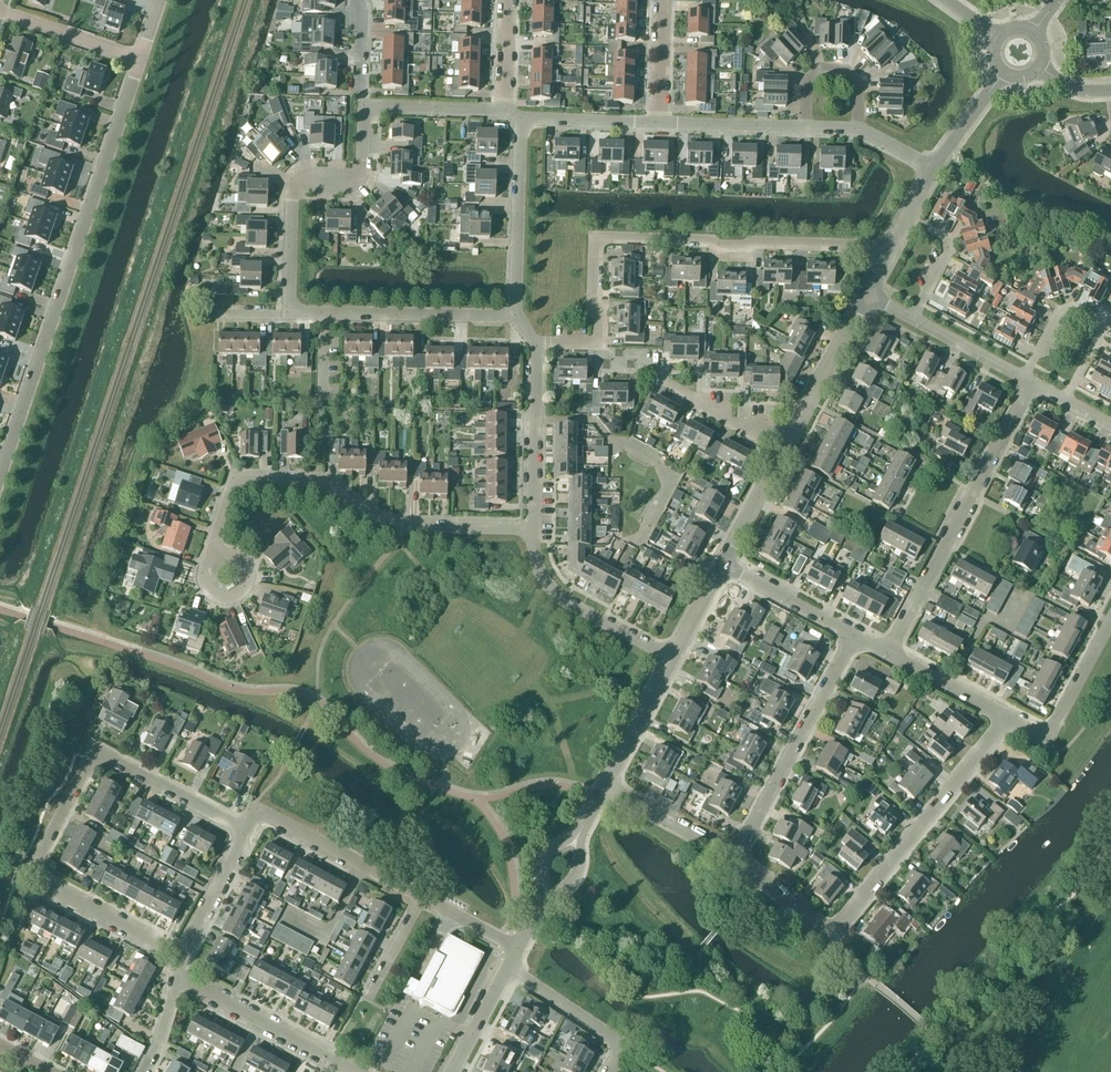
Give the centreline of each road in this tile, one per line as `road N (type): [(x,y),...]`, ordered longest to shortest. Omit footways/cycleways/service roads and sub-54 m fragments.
road 1 (residential): [(182,956),(28,876),(93,752),(244,831)]
road 2 (residential): [(0,477),(140,59)]
road 3 (residential): [(736,854),(833,937),(1007,717)]
road 4 (residential): [(596,344),(597,238),(862,246),(888,257)]
road 5 (residential): [(213,545),(232,477),(317,477),(385,521),(405,525),(533,530)]
road 6 (residential): [(885,652),(1032,384)]
road 7 (residential): [(288,315),(293,194),(298,182),(312,178),(360,180),(366,108)]
road 8 (residential): [(736,854),(856,636)]
road 9 (residential): [(637,538),(665,487),(652,457),(608,438),(594,420),(534,418)]
road 10 (residential): [(786,445),(596,344)]
road 11 (residential): [(533,530),(546,587),(671,659)]
road 12 (residential): [(355,1071),(176,977)]
road 13 (residential): [(520,117),(511,301),(517,316)]
road 14 (residential): [(419,896),(257,819),(244,831)]
road 15 (residential): [(517,316),(323,314)]
road 16 (unclassified): [(786,445),(869,294)]
road 17 (residential): [(1110,622),(1055,725),(1036,732),(1007,717)]
road 18 (residential): [(504,973),(616,1044),(602,1071)]
road 19 (residential): [(858,128),(858,85),(846,71),(822,69),(808,83),(807,128)]
road 20 (residential): [(856,636),(725,566)]
road 21 (residential): [(140,59),(0,11)]
road 22 (residential): [(807,128),(661,124)]
road 23 (residential): [(606,788),(736,854)]
road 24 (unclassified): [(606,788),(671,659)]
road 25 (residential): [(661,124),(520,117)]
road 26 (residential): [(506,112),(366,108)]
road 27 (residential): [(182,956),(244,831)]
road 28 (residential): [(1007,717),(885,652)]
road 29 (unclassified): [(725,566),(786,445)]
road 30 (residential): [(914,318),(1023,379)]
road 31 (residential): [(1023,379),(1053,319),(1069,310),(1105,326)]
road 32 (residential): [(661,124),(666,0)]
road 33 (residential): [(213,545),(204,572),(214,596),(243,591),(247,567),(237,556)]
road 34 (unclassified): [(933,171),(1003,72)]

